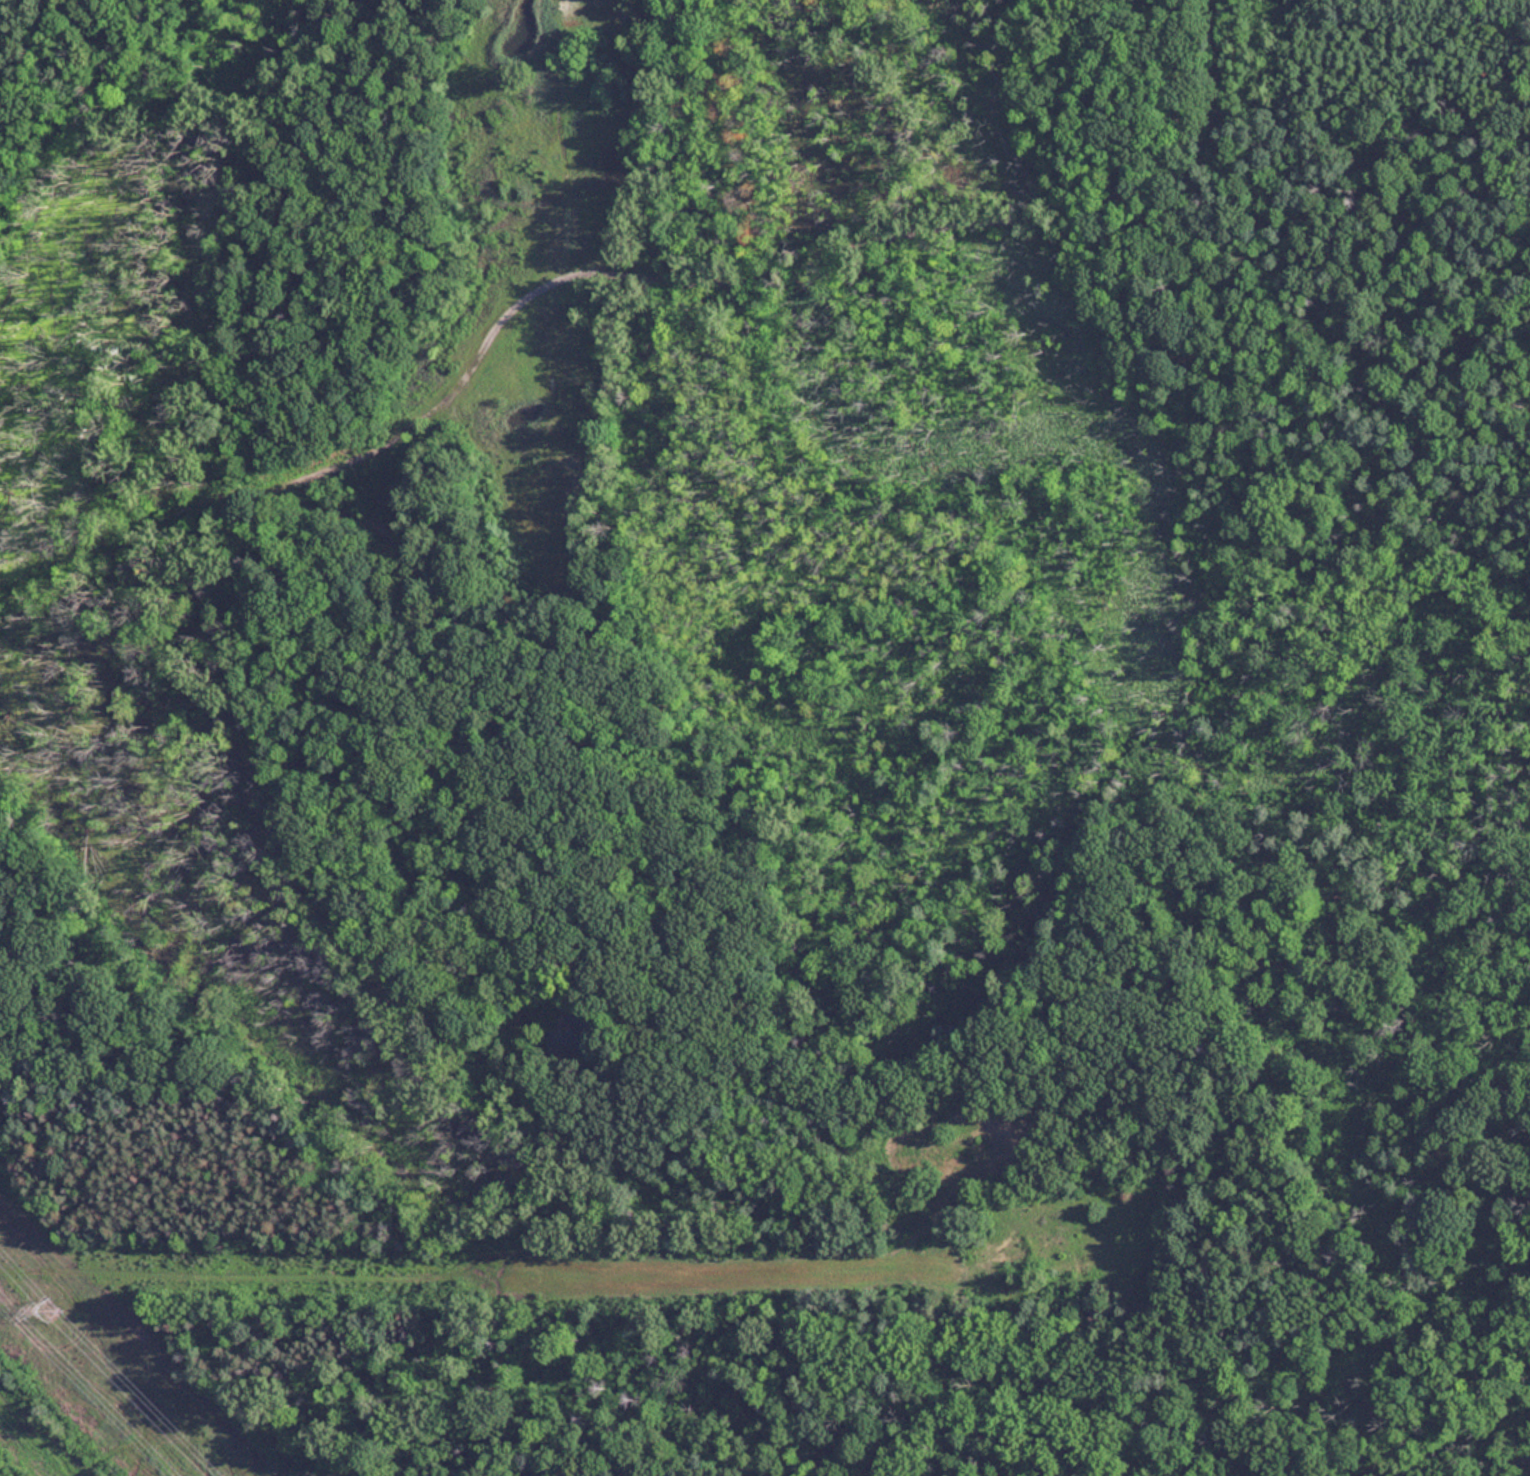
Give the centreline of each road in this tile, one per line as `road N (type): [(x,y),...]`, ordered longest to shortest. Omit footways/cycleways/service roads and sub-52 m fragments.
road 1 (track): [(1529,1281),(1493,1301),(1402,1310),(1311,1279),(1288,1248),(1266,1128),(1227,1024),(1207,998),(1162,980),(1036,970),(884,973),(775,1005),(704,1015),(598,996),(585,957),(569,688),(553,655),(423,554),(265,487)]

